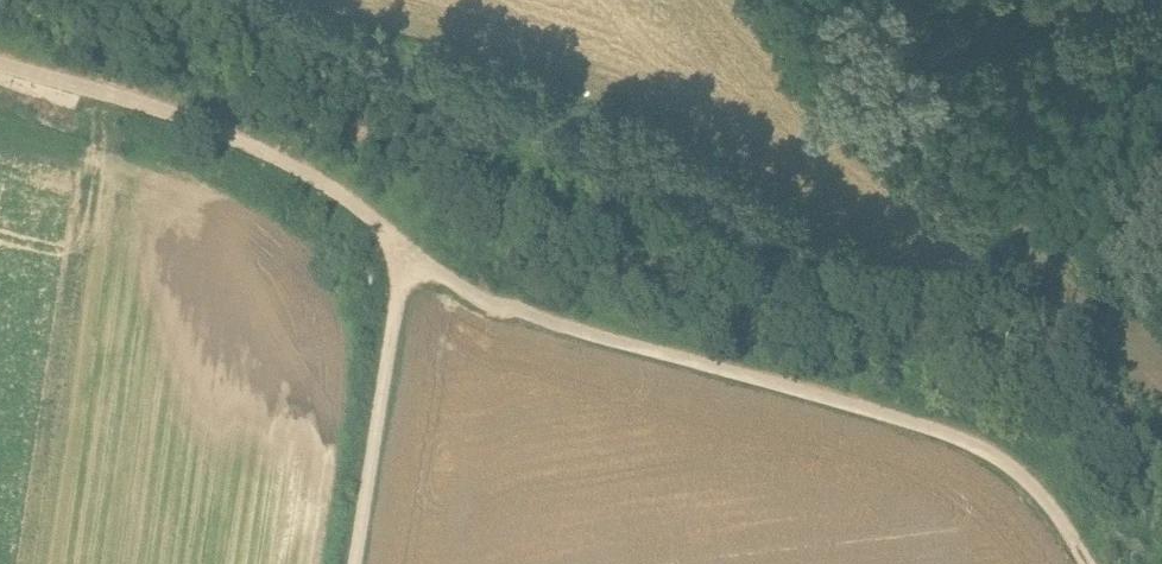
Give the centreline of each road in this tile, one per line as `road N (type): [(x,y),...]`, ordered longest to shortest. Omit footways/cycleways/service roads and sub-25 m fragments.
road 1 (unclassified): [(1072,547),(1038,499),(957,440),(526,303),(409,230)]
road 2 (unclassified): [(409,230),(336,171),(255,126),(0,46)]
road 3 (unclassified): [(409,230),(361,563)]
road 4 (track): [(1024,0),(1161,141)]

